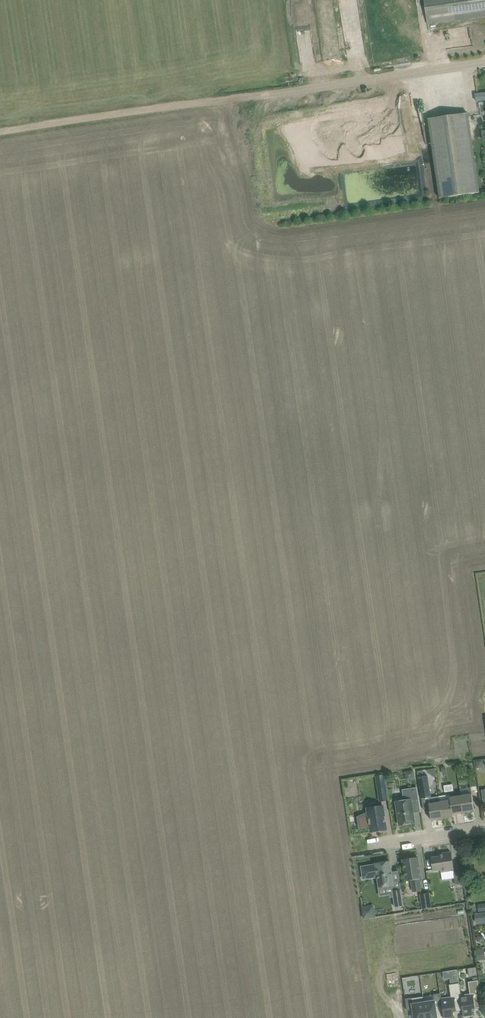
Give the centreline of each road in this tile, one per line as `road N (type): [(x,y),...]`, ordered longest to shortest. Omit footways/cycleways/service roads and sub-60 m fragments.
road 1 (track): [(484,65),(0,133)]

